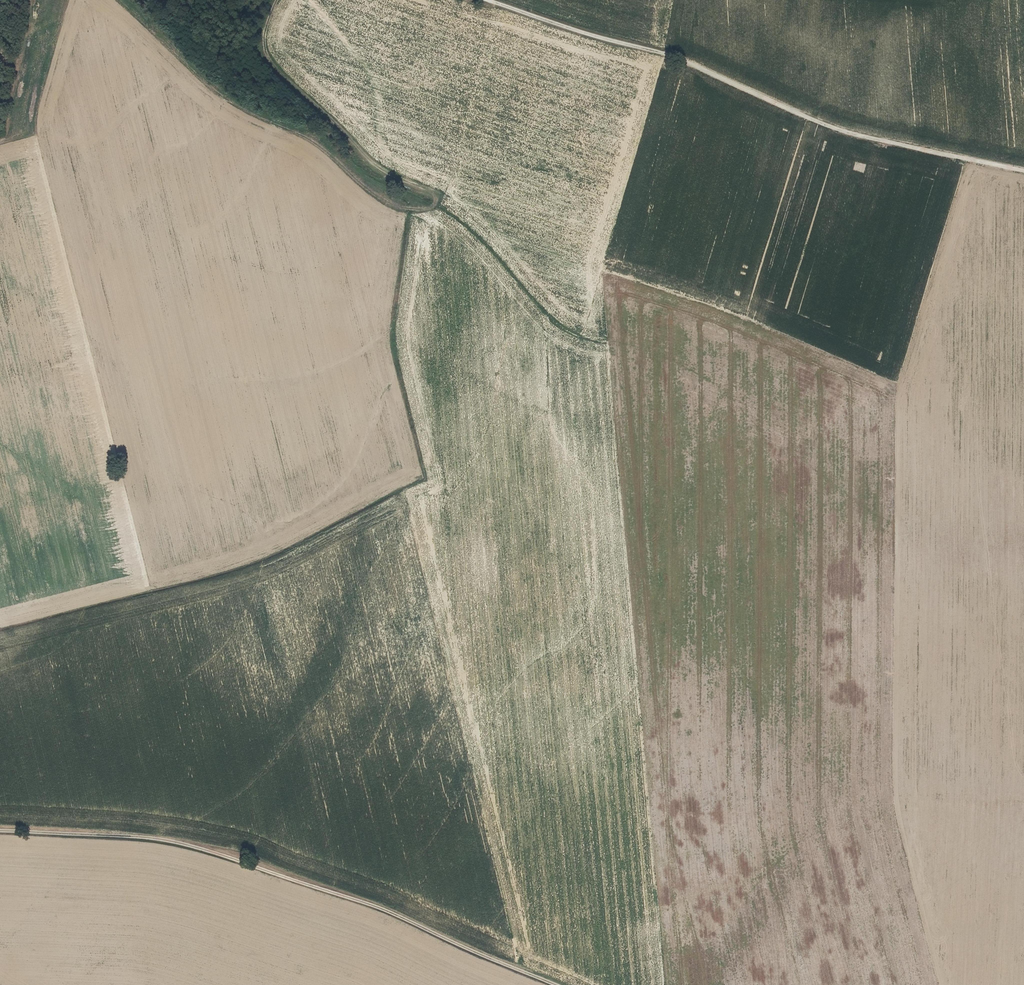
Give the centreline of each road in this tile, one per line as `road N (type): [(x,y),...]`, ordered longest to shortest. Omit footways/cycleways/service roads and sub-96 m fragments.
road 1 (track): [(0,831),(175,842),(375,907),(552,984)]
road 2 (track): [(487,0),(669,56),(834,130),(1023,171)]
road 3 (track): [(497,3),(438,204)]

